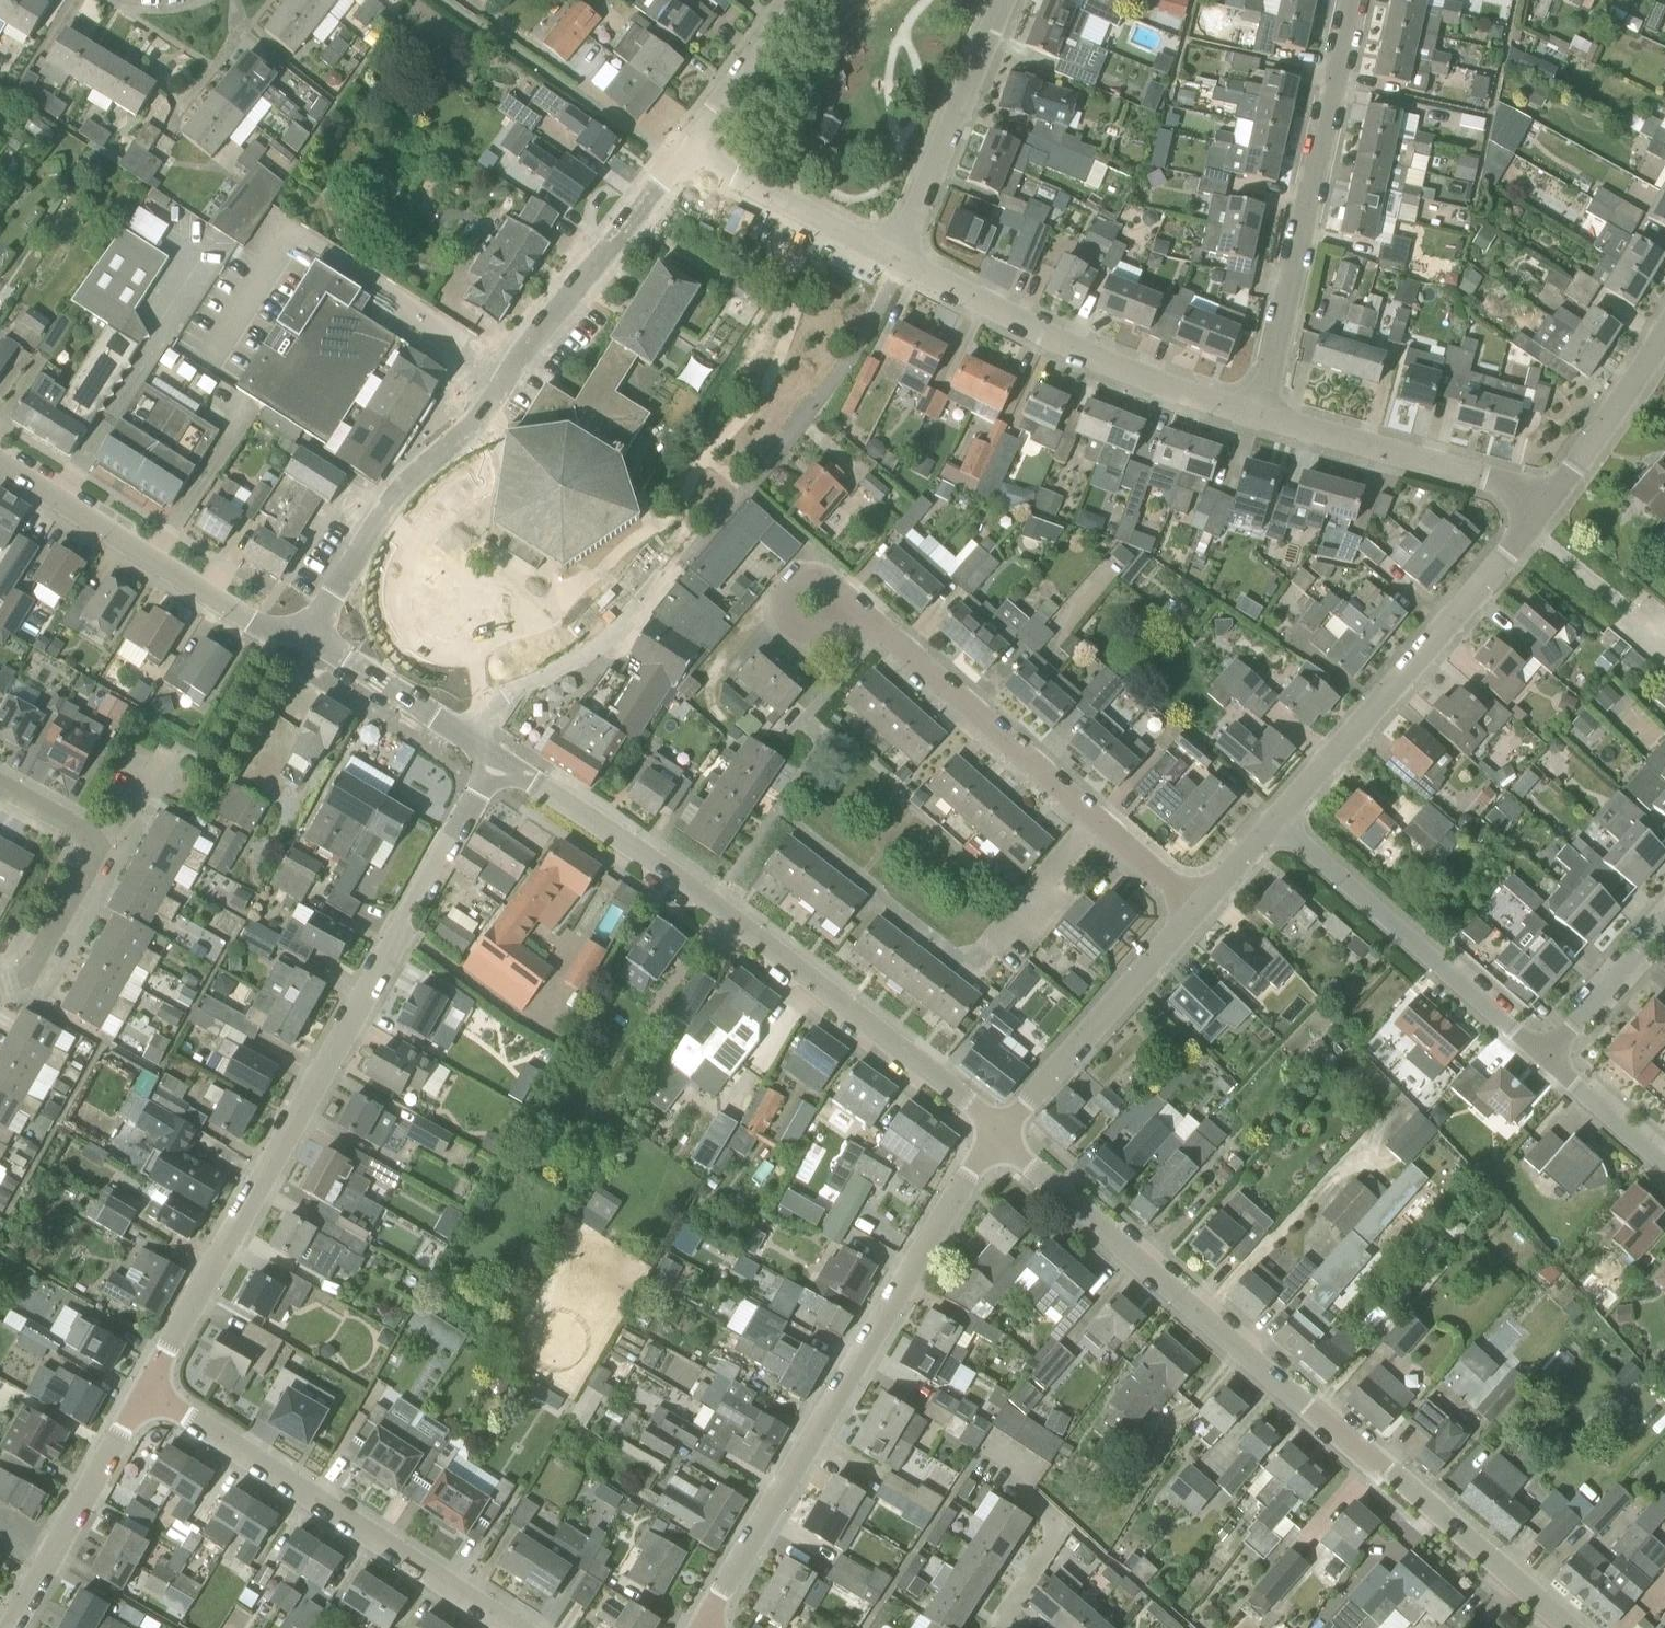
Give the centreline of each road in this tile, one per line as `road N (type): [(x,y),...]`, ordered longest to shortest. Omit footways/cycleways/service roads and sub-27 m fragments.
road 1 (tertiary): [(1559,1627),(999,1135)]
road 2 (tertiary): [(148,1382),(497,763)]
road 3 (residential): [(282,635),(687,152)]
road 4 (tertiary): [(999,1135),(712,904),(497,763)]
road 5 (residential): [(702,1627),(999,1135)]
road 6 (residential): [(1198,909),(867,618),(841,624)]
road 7 (residential): [(521,1627),(148,1382)]
road 8 (residential): [(1257,416),(1353,0)]
road 9 (tertiary): [(1273,820),(1545,516)]
road 10 (residential): [(1257,416),(1076,351),(909,264)]
road 11 (residential): [(1541,1057),(1273,820)]
road 12 (tertiary): [(282,635),(0,462)]
road 13 (residential): [(1545,516),(1490,481),(1257,416)]
road 14 (tertiary): [(999,1135),(1198,909)]
road 15 (residential): [(431,724),(530,685),(682,575)]
road 16 (tertiary): [(9,1627),(148,1382)]
road 17 (residential): [(896,258),(1004,0)]
road 18 (residential): [(771,468),(909,264)]
road 19 (residential): [(896,258),(687,152)]
road 20 (tertiary): [(1545,516),(1630,403),(1664,339)]
road 21 (residential): [(1019,1627),(1015,1612),(1056,1548),(999,1466)]
road 22 (residential): [(687,152),(793,0)]
road 23 (residential): [(1541,1057),(1664,921)]
road 24 (residential): [(0,987),(28,977),(102,845)]
road 25 (tertiary): [(431,724),(282,635)]
road 26 (residential): [(1664,1170),(1541,1057)]

